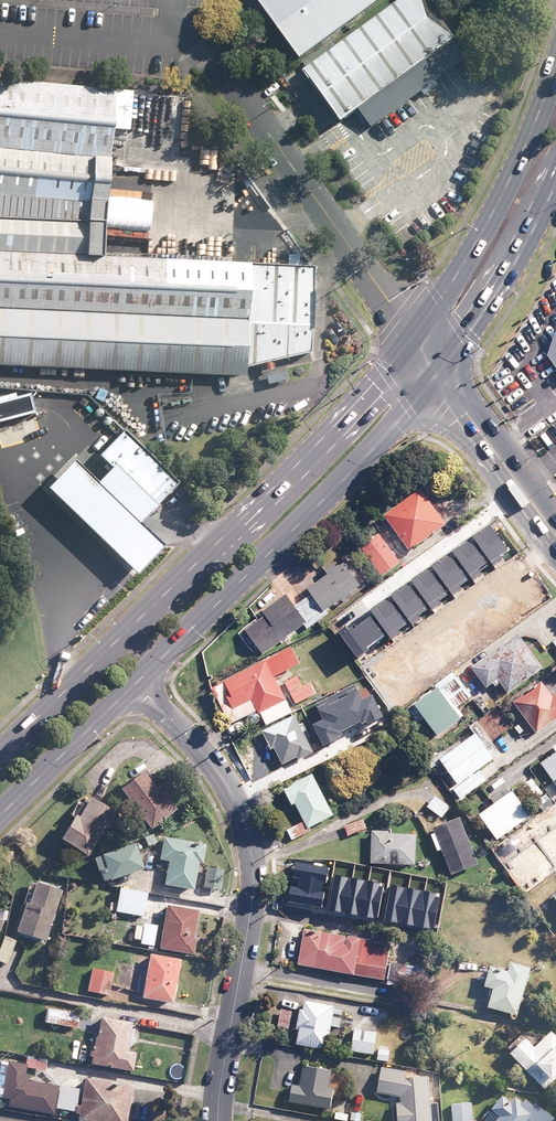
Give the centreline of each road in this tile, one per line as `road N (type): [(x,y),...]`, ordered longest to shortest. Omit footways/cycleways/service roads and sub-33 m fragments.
road 1 (primary): [(0,753),(227,543),(415,343)]
road 2 (tertiary): [(135,683),(218,774),(254,859),(216,1120)]
road 3 (primary): [(435,370),(346,476),(135,683)]
road 4 (residential): [(199,47),(415,343)]
road 5 (primary): [(415,343),(500,202),(555,75)]
road 6 (primary): [(555,177),(435,370)]
road 7 (tertiary): [(435,370),(555,534)]
road 8 (primary): [(135,683),(0,815)]

